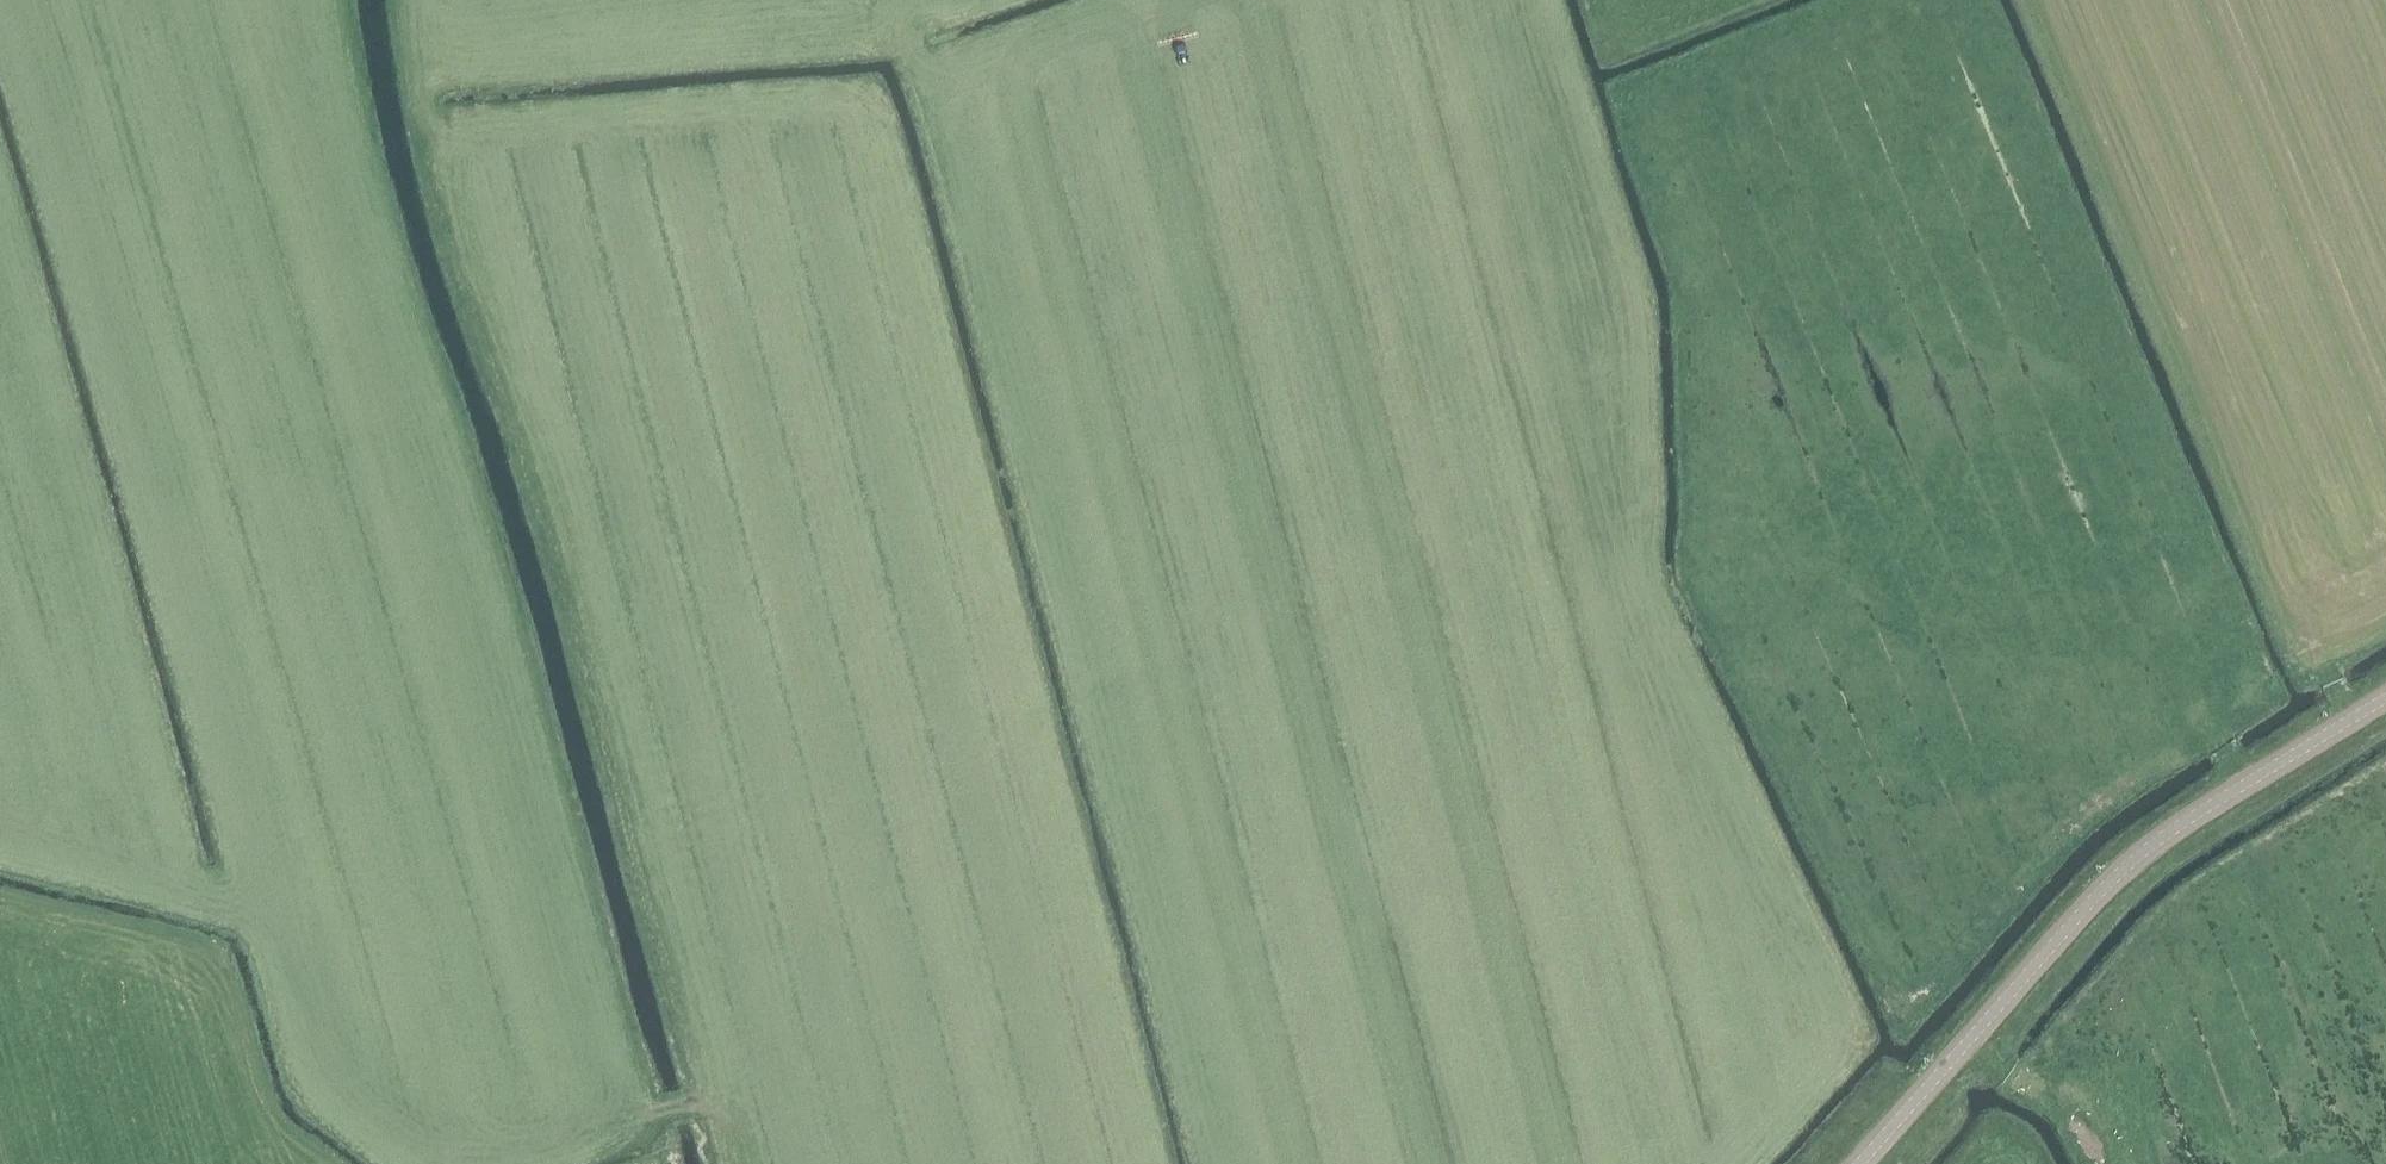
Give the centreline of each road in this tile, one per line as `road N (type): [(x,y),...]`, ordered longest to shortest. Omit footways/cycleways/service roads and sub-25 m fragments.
road 1 (tertiary): [(1859,1163),(2122,870),(2201,811),(2385,697)]

